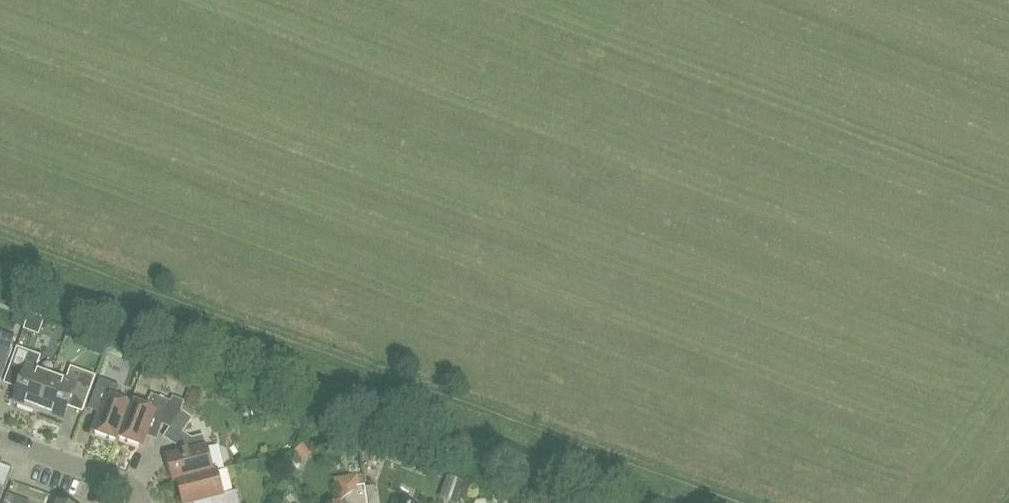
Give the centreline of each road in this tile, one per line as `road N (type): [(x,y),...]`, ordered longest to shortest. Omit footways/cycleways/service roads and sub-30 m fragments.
road 1 (residential): [(139,502),(124,483),(0,438)]

